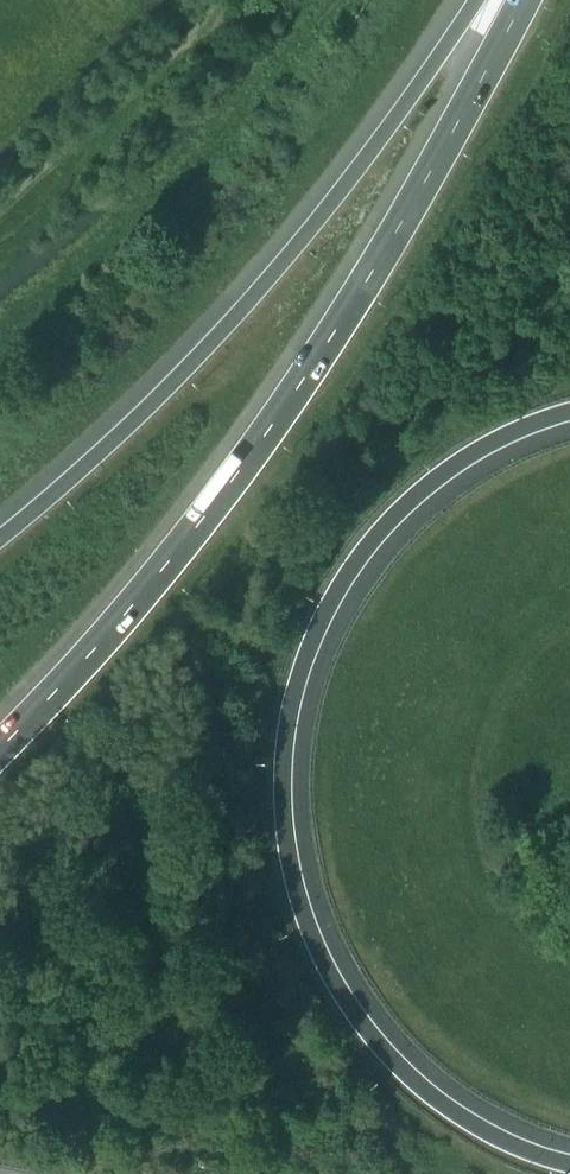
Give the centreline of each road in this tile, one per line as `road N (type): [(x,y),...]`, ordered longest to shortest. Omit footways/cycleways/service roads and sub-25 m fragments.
road 1 (motorway): [(569,1165),(464,1119),(362,1025),(325,966),(299,899),(281,783),(304,664),(327,605),(357,561),(459,459),(569,410)]
road 2 (motorway): [(520,0),(360,292),(231,482),(0,745)]
road 3 (motorway): [(479,0),(319,223),(93,464),(0,541)]

